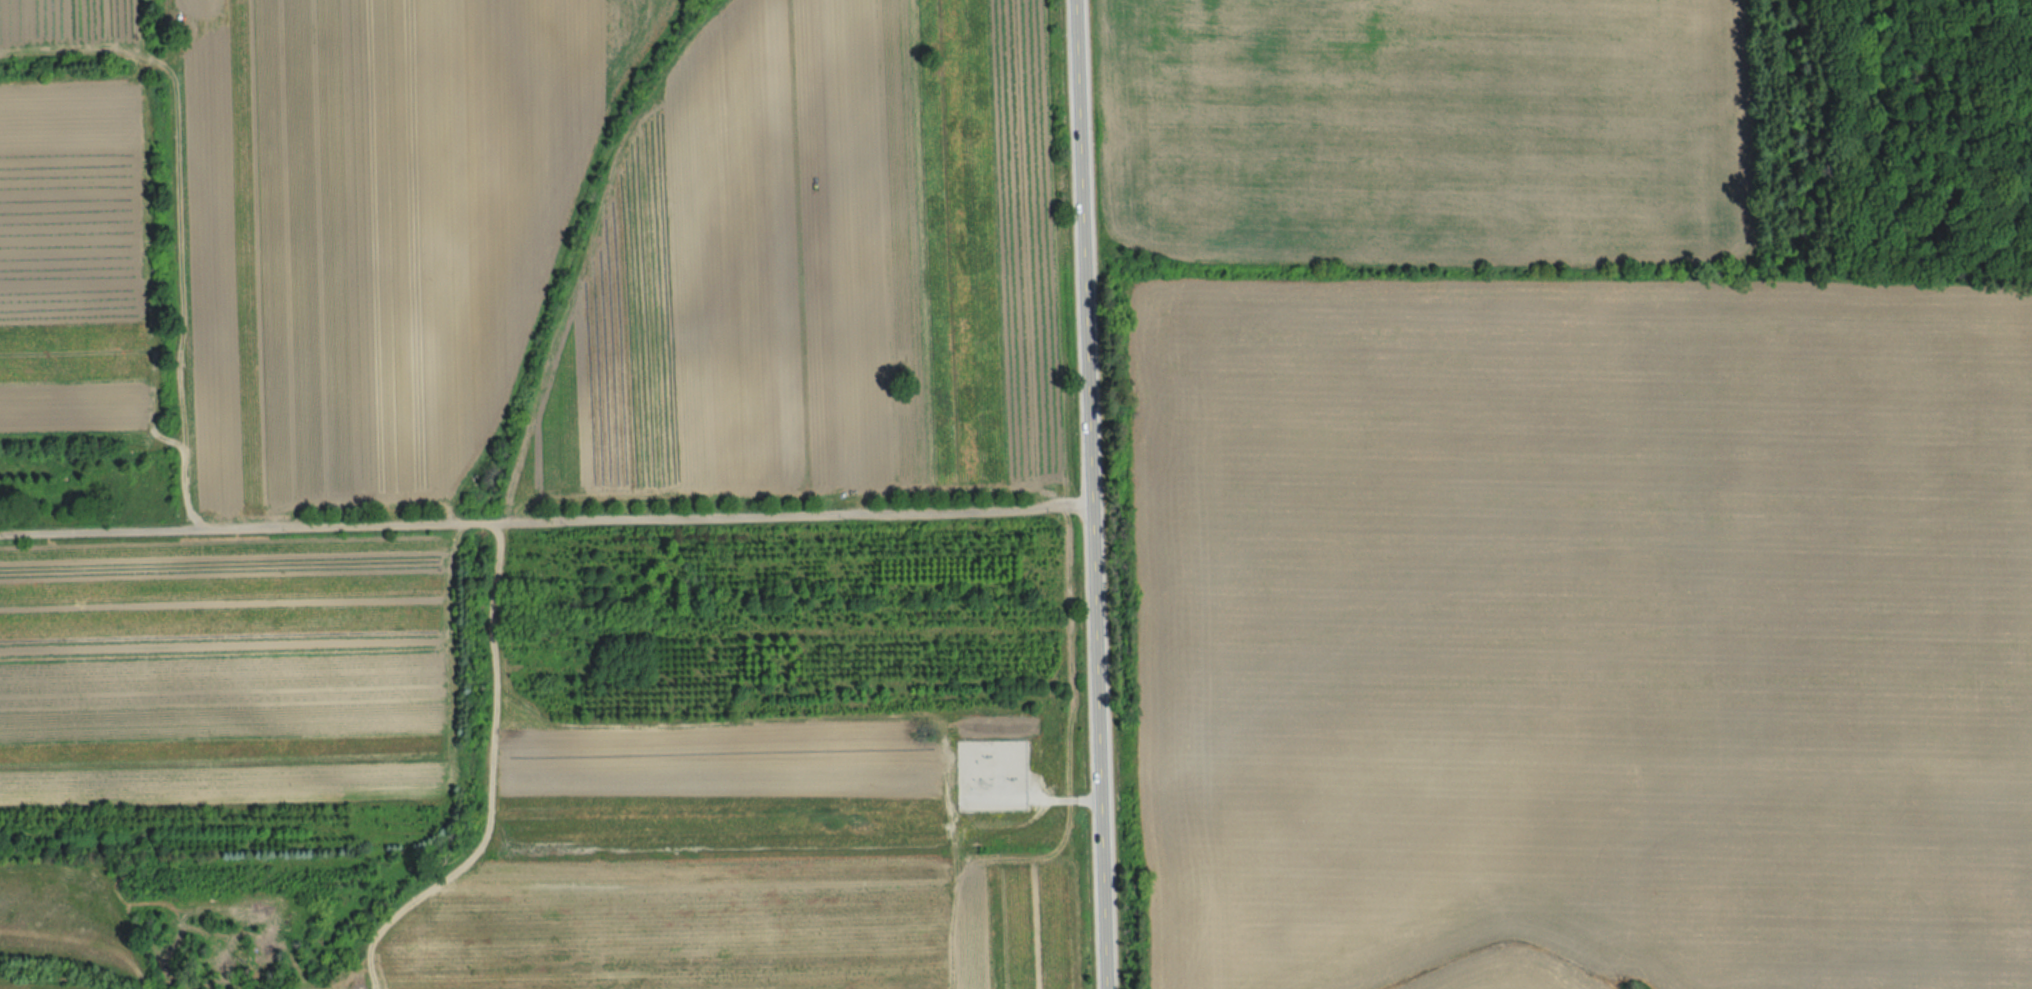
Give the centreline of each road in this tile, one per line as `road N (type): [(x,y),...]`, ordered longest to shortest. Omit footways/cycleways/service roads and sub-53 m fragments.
road 1 (residential): [(1070,0),(1099,988)]

